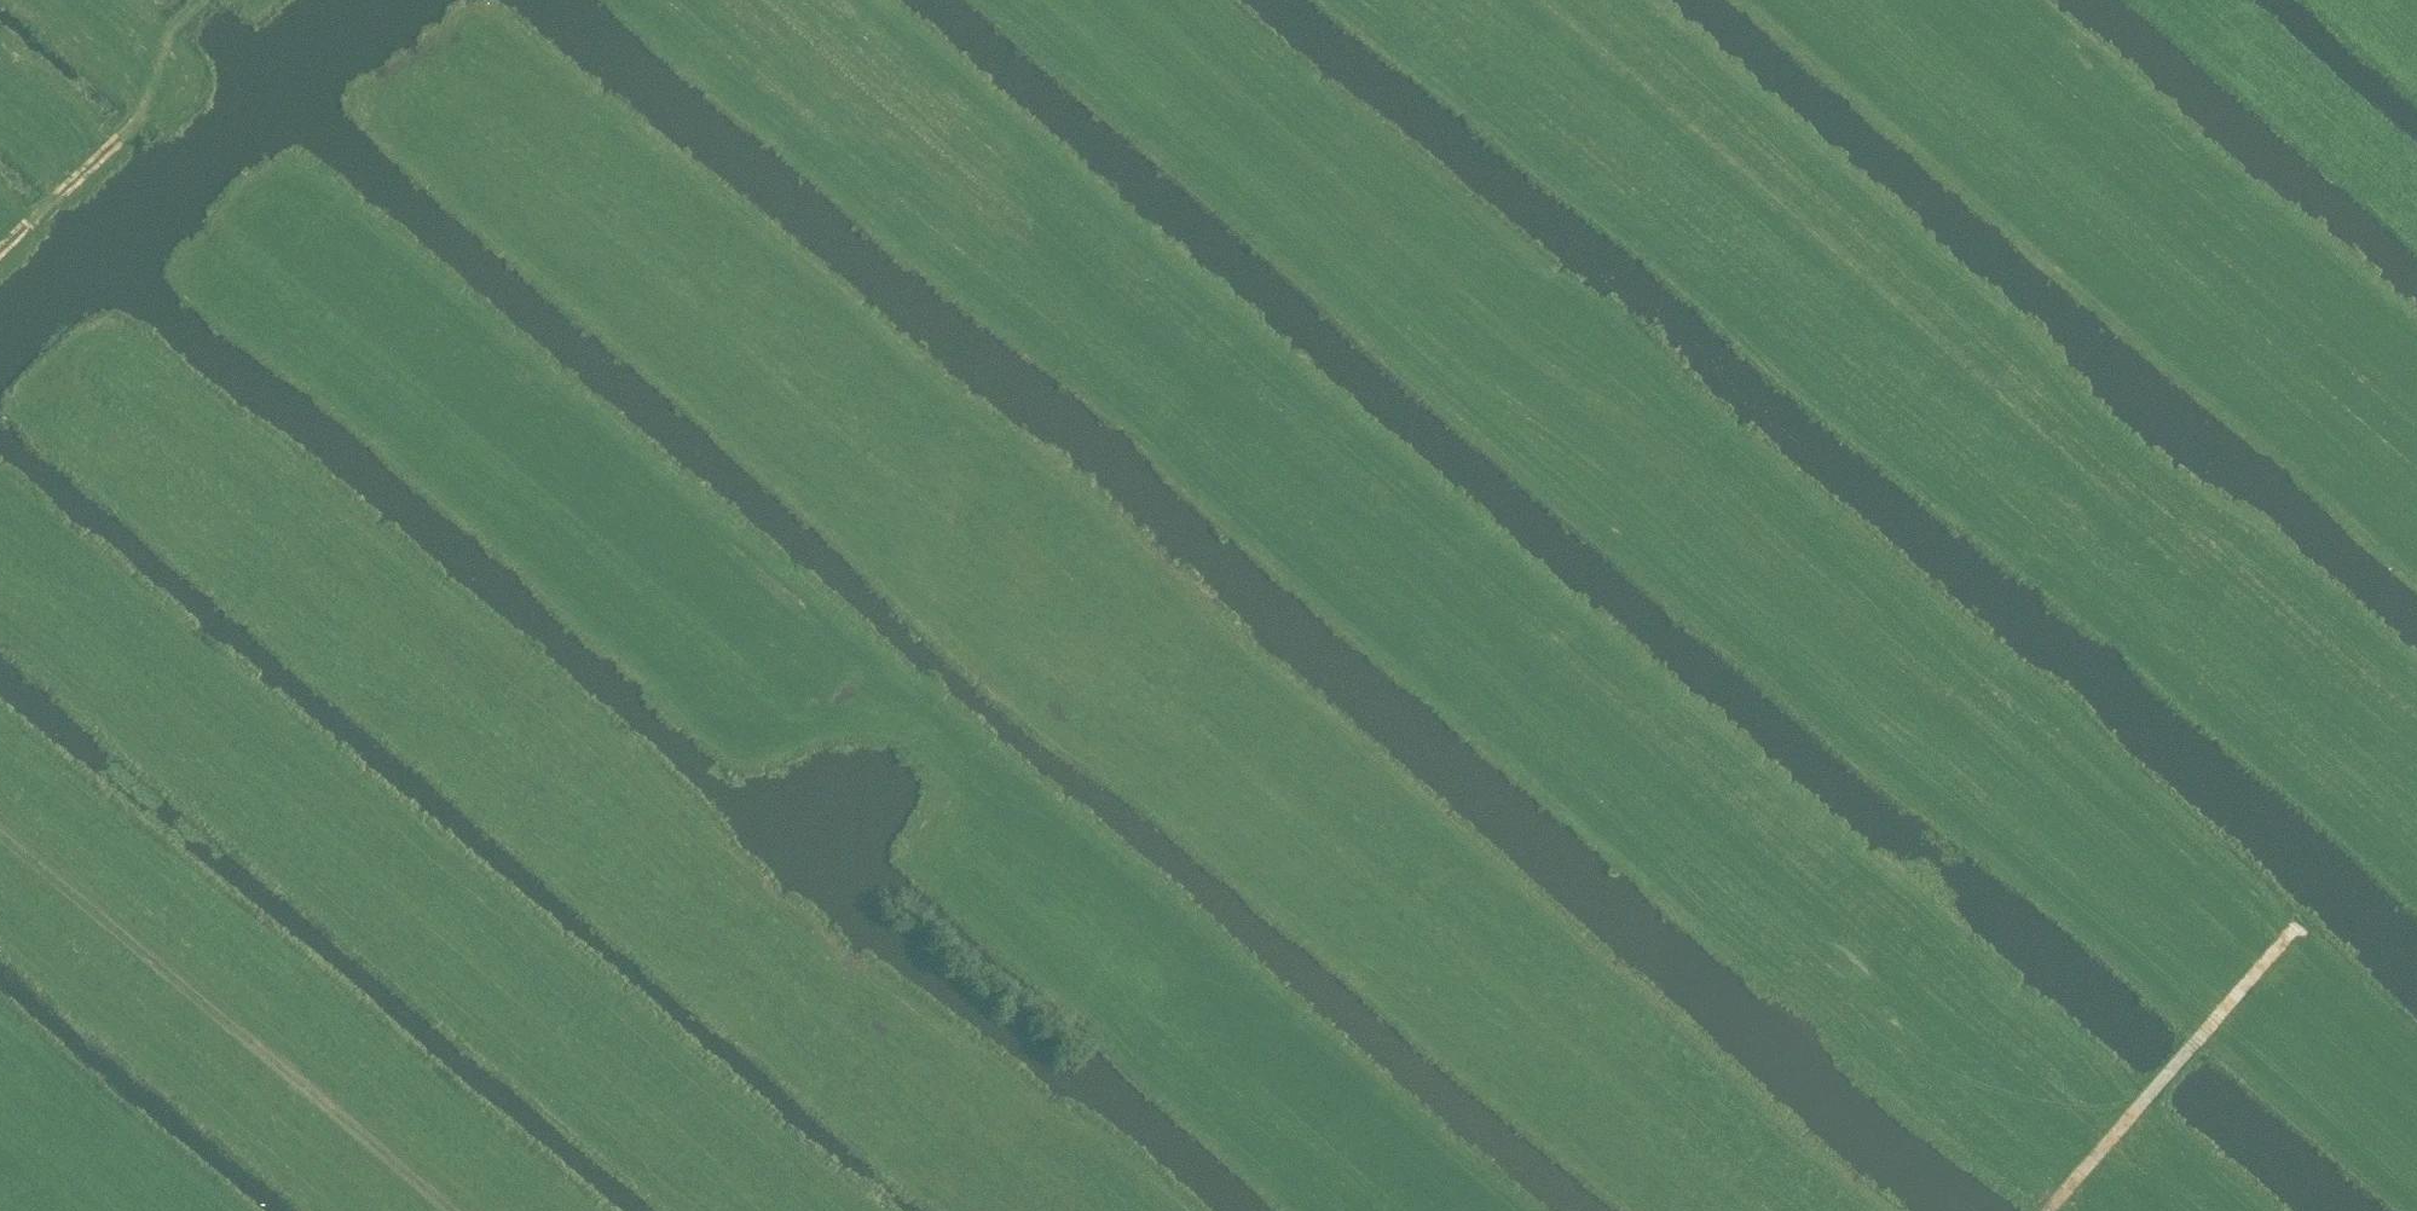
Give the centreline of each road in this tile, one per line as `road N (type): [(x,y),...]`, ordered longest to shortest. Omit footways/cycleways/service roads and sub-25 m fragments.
road 1 (track): [(0,837),(441,1210)]
road 2 (track): [(2052,1210),(2291,934)]
road 3 (track): [(197,0),(170,32),(135,124),(0,249)]

